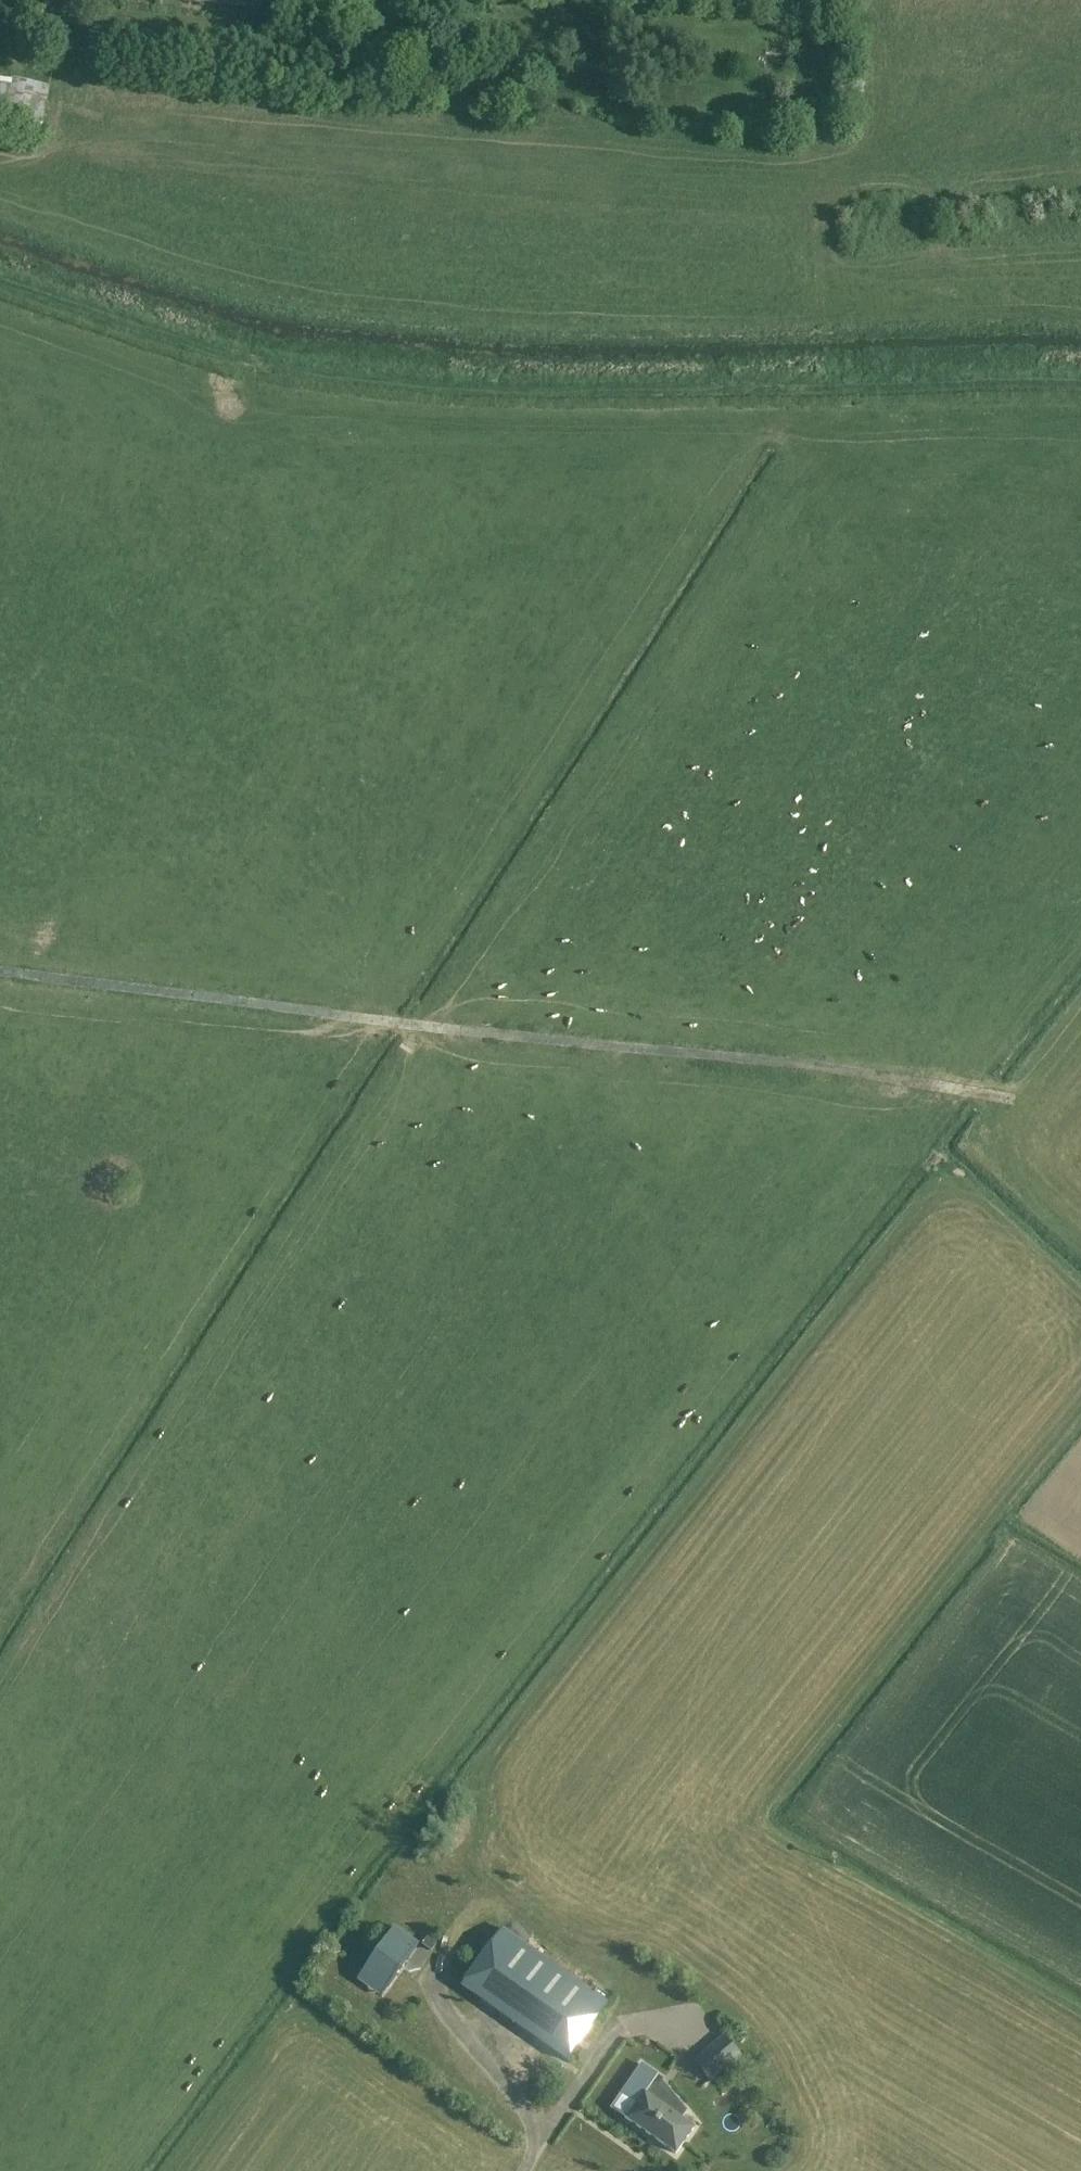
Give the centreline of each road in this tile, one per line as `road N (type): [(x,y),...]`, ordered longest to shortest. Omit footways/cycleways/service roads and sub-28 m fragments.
road 1 (track): [(1080,378),(507,388),(232,364),(0,286)]

